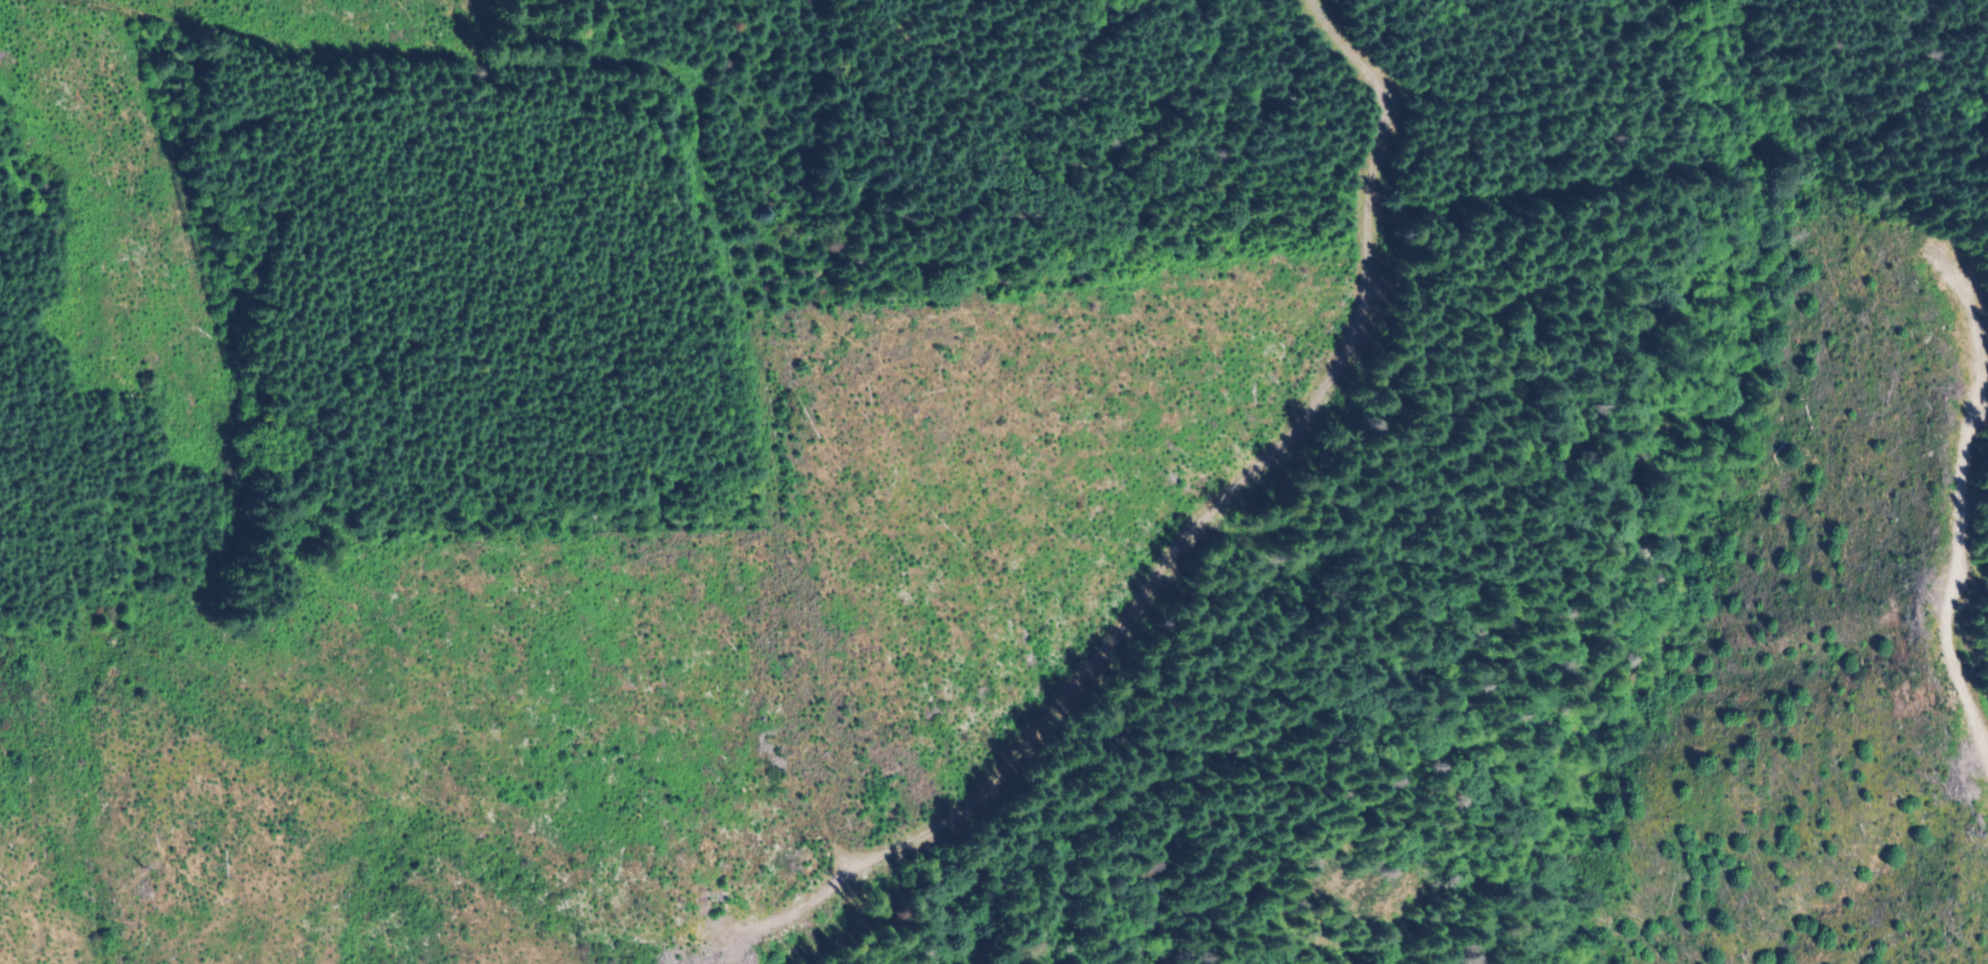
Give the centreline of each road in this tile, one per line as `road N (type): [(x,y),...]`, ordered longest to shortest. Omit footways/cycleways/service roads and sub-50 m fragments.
road 1 (track): [(1309,0),(1381,95),(1381,127),(1366,186),(1359,309),(1294,432),(1197,526),(970,806),(837,878),(783,920),(681,963)]

